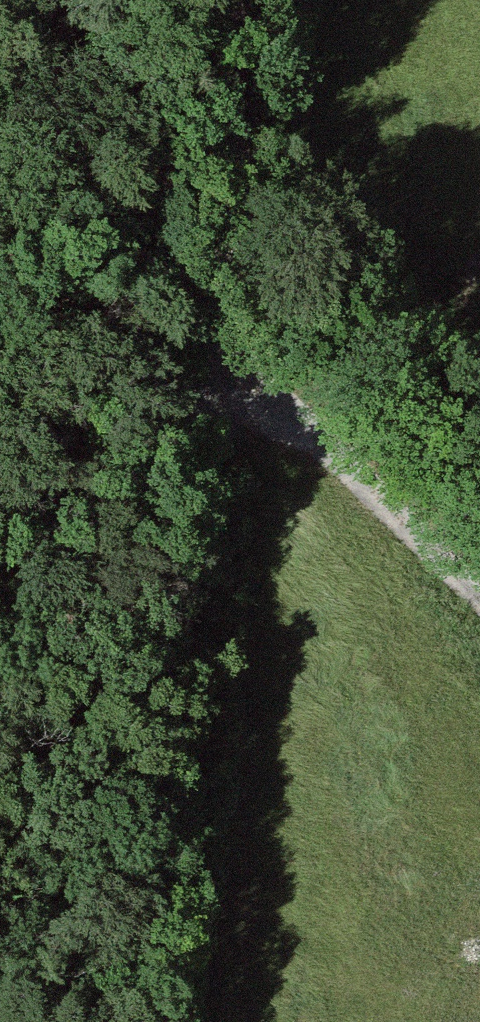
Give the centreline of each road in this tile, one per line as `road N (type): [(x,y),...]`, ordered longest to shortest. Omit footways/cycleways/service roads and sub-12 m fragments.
road 1 (track): [(151,1021),(186,564),(216,343)]
road 2 (track): [(216,343),(191,312),(70,0)]
road 3 (track): [(216,343),(479,598)]
road 4 (track): [(241,0),(216,343)]

